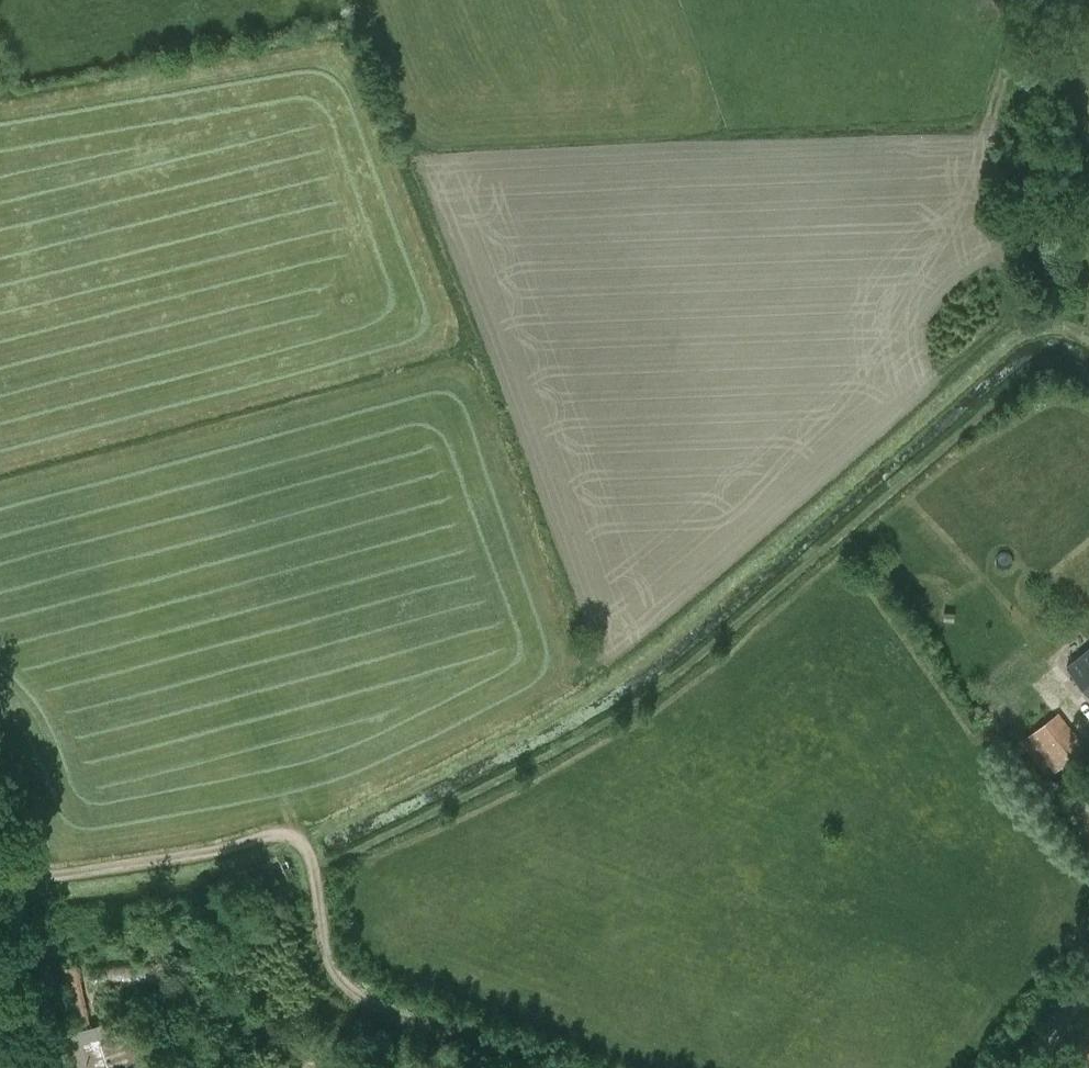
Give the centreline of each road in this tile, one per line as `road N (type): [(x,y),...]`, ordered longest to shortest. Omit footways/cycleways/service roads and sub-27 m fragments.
road 1 (track): [(23,885),(205,859),(283,836),(300,848),(314,877),(323,951),(350,993),(546,1067)]
road 2 (track): [(1022,0),(978,149),(1015,337)]

